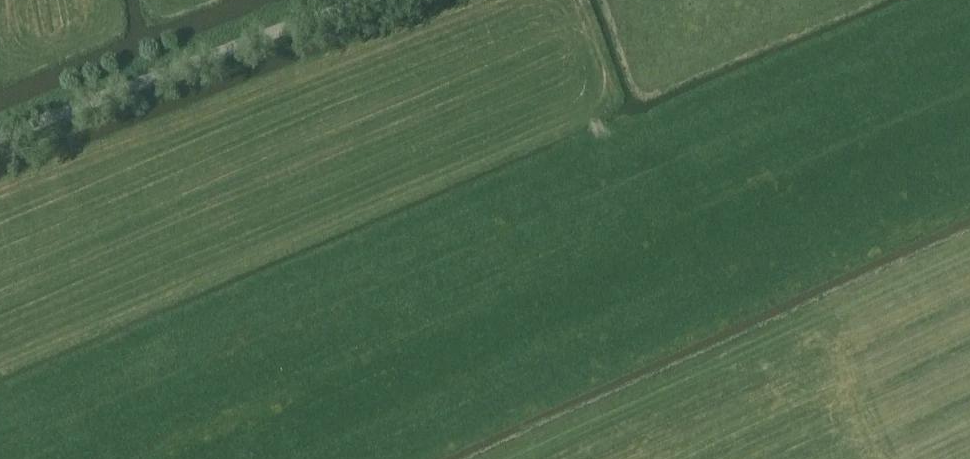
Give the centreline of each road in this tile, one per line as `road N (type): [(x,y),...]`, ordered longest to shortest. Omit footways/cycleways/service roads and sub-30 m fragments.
road 1 (unclassified): [(0,138),(358,0)]

